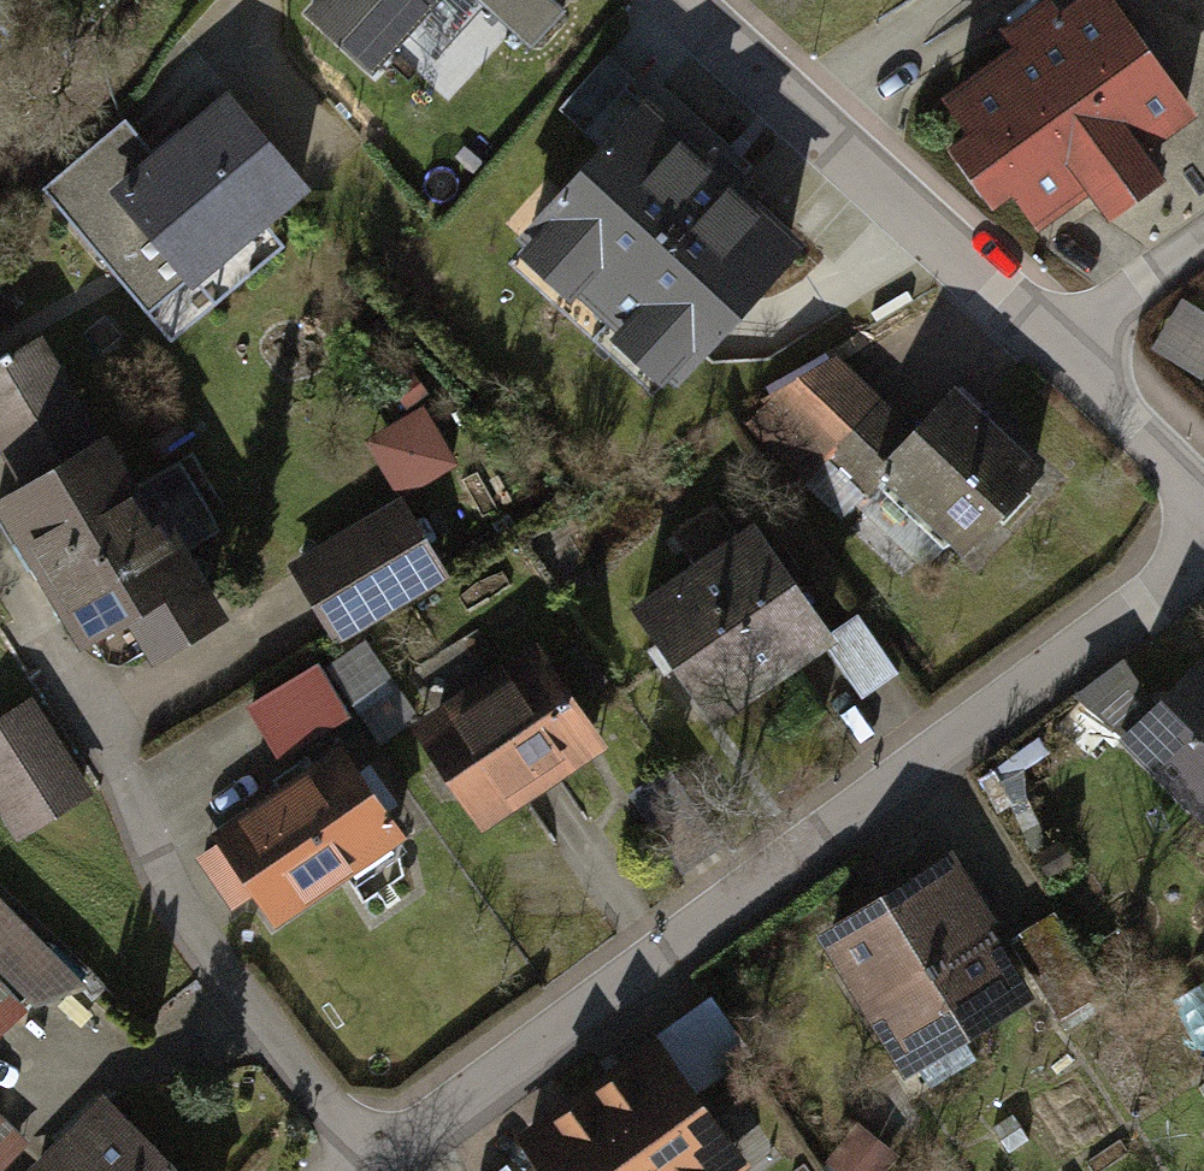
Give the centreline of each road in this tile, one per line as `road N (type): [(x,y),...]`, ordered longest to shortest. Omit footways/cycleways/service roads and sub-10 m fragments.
road 1 (residential): [(1203,510),(358,1158)]
road 2 (residential): [(103,727),(358,1158)]
road 3 (residential): [(1078,329),(703,0)]
road 4 (residential): [(1203,449),(1078,329)]
road 5 (residential): [(1078,329),(1203,241)]

